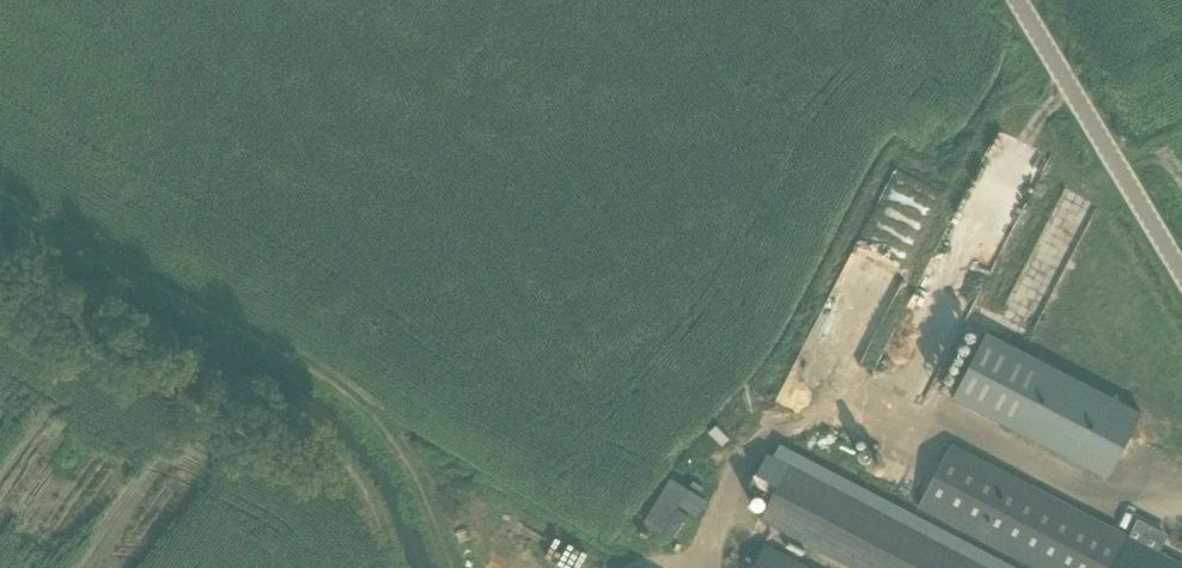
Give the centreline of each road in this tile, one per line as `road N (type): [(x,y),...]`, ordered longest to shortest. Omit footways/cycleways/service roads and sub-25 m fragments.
road 1 (unclassified): [(1181,275),(1016,0)]

